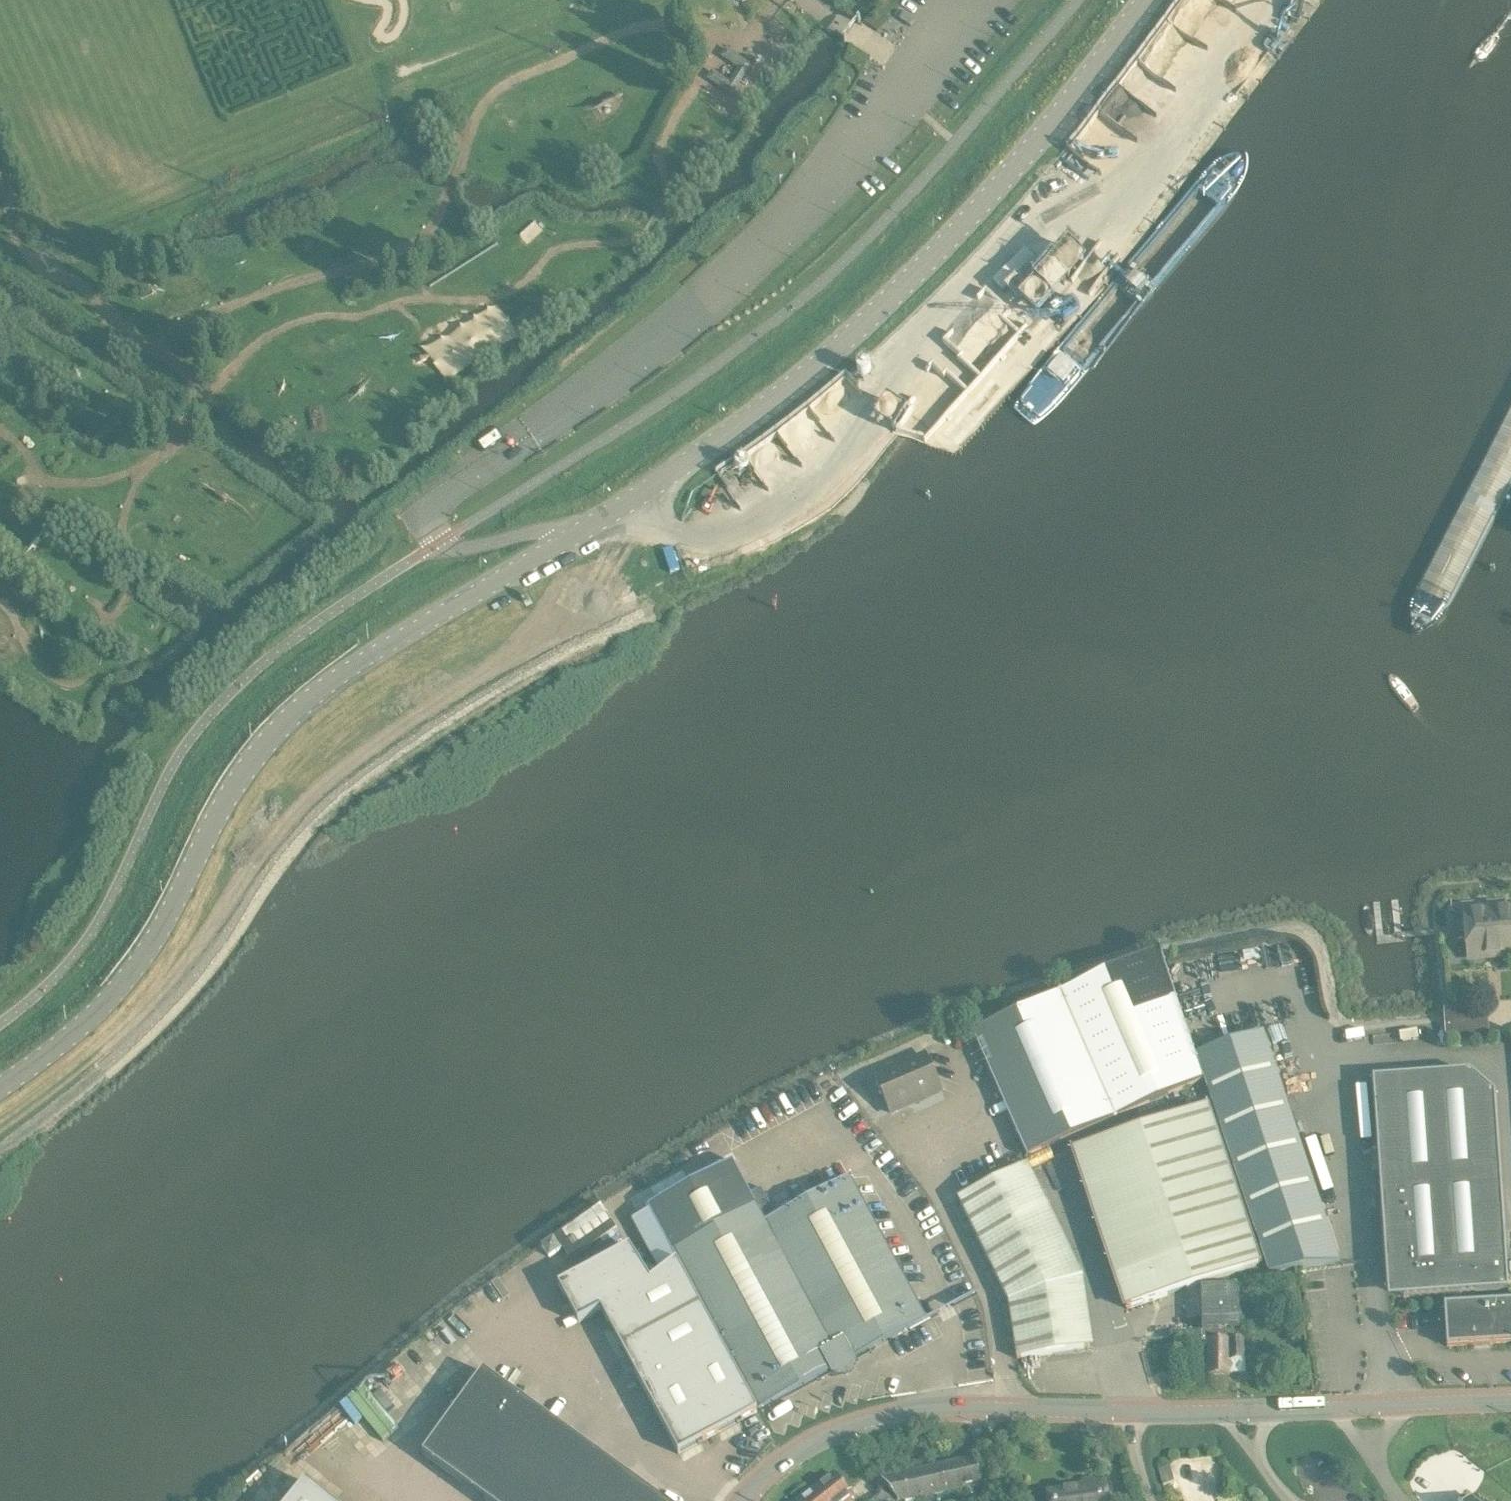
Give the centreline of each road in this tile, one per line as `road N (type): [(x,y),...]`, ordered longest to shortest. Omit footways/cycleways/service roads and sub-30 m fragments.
road 1 (tertiary): [(0,1085),(93,1017),(128,977),(162,930),(235,781),(279,729),(430,620),(637,499),(811,373),(977,220),(1149,0)]
road 2 (tertiary): [(1510,1401),(890,1415),(836,1428),(791,1452),(739,1500)]

